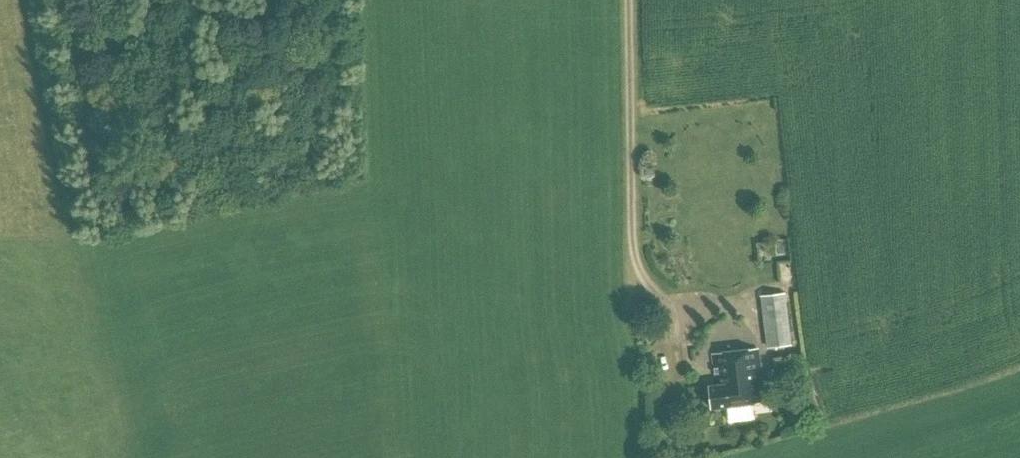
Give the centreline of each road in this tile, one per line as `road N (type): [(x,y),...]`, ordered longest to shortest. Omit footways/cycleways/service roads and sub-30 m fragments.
road 1 (track): [(682,375),(673,313),(636,257),(631,0)]

